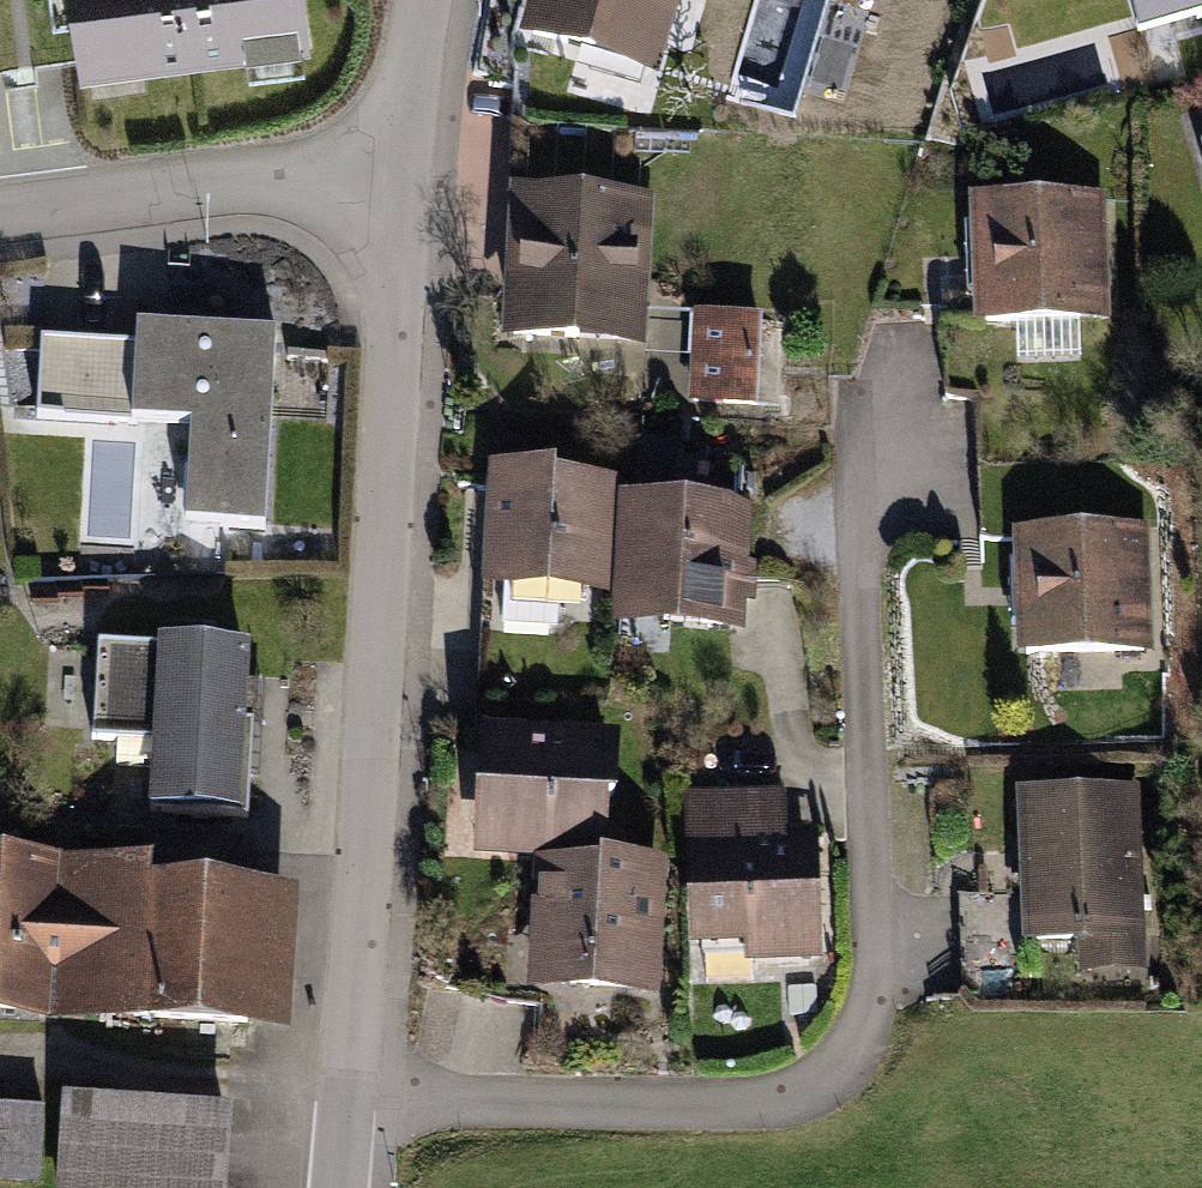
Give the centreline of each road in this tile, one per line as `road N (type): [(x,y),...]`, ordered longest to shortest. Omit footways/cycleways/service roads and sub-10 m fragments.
road 1 (residential): [(354,1096),(788,1104),(870,1037),(862,404)]
road 2 (residential): [(398,161),(354,1096)]
road 3 (residential): [(0,215),(398,161)]
road 4 (residential): [(430,0),(398,161)]

